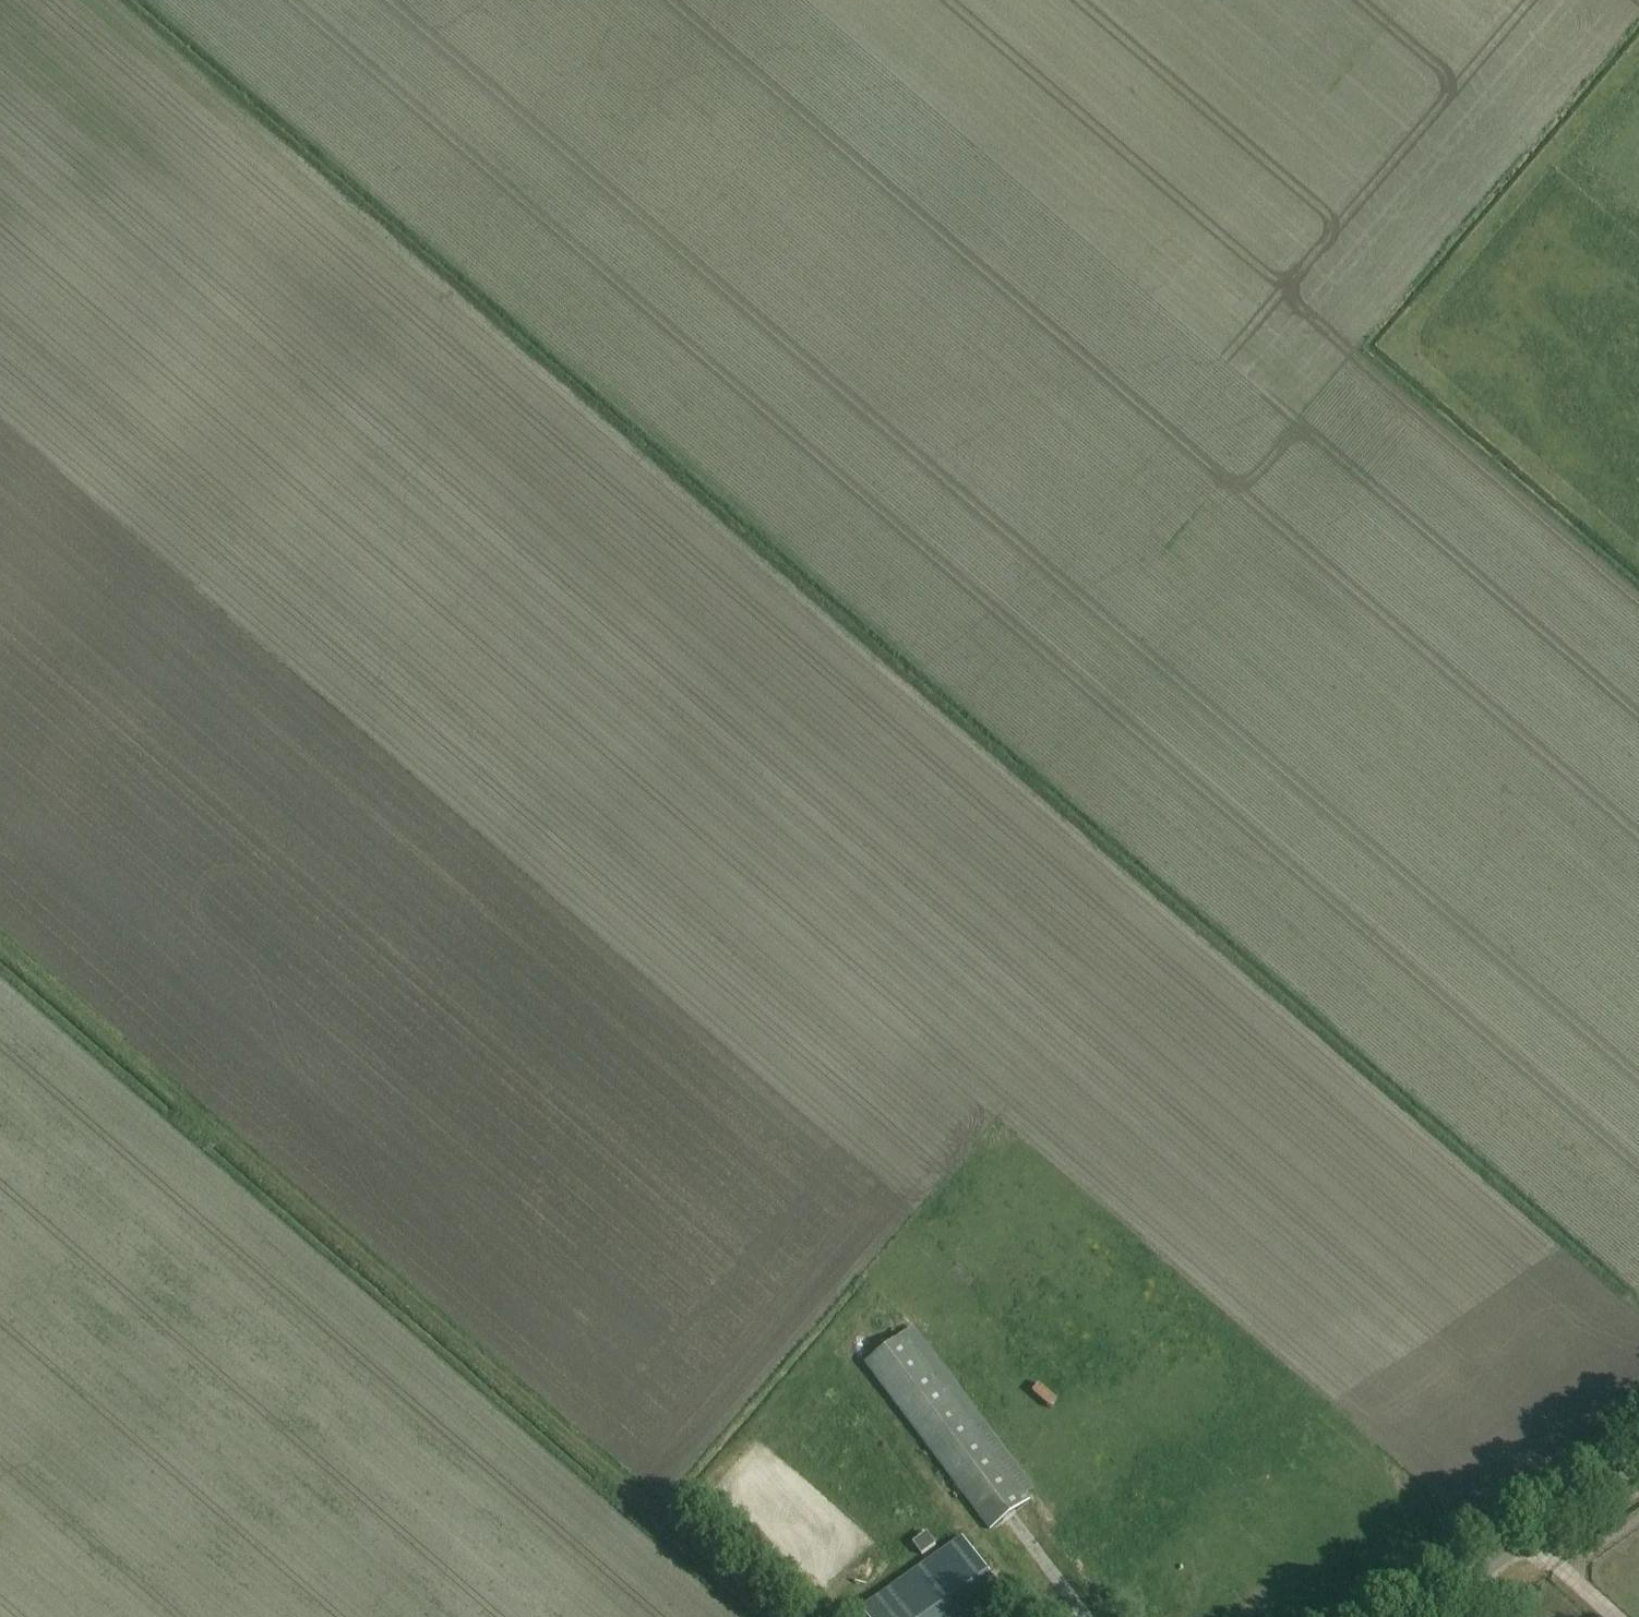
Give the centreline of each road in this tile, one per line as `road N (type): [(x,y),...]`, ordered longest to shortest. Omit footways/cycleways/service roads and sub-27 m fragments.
road 1 (unclassified): [(1412,1616),(1638,1459)]

